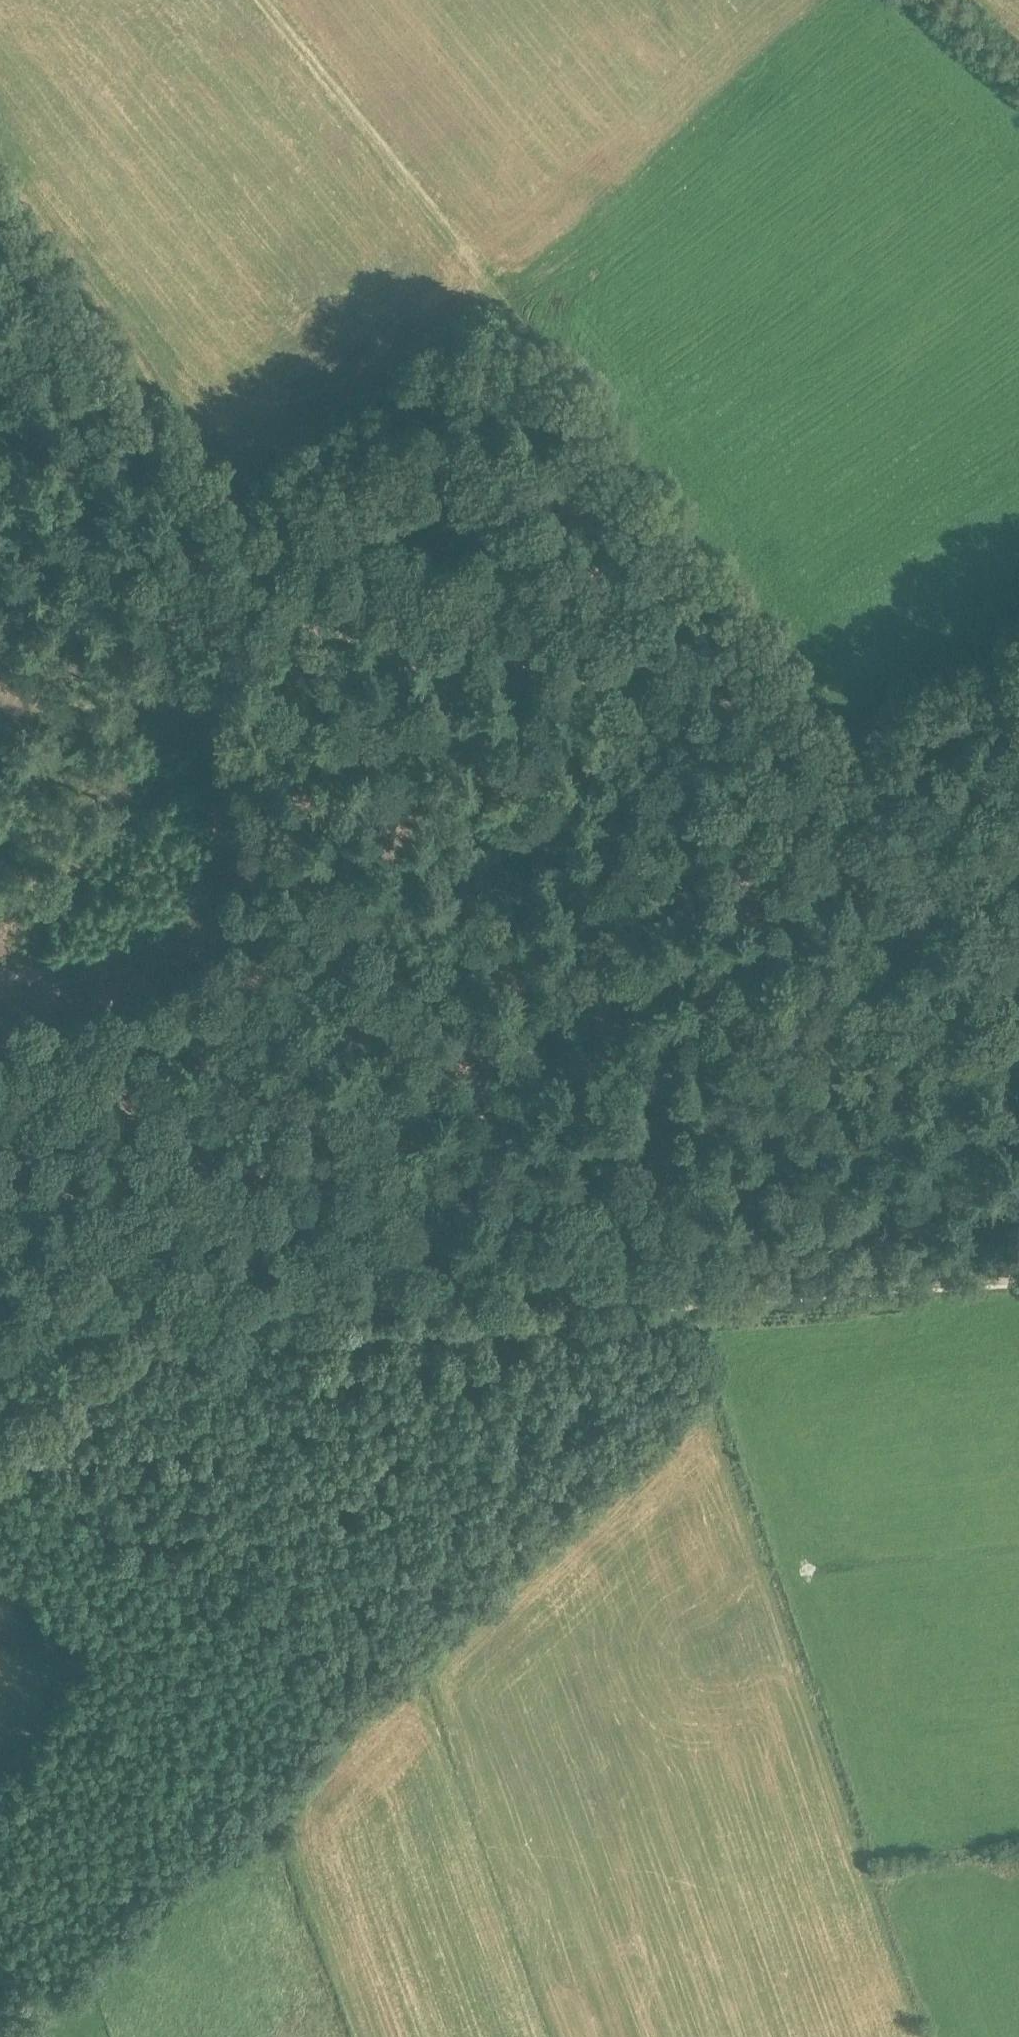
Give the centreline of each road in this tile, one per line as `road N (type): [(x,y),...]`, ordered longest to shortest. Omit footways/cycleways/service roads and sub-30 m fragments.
road 1 (track): [(1018,1276),(197,1321),(53,1292)]
road 2 (track): [(630,1298),(646,1201),(672,1161),(821,1000),(1018,844)]
road 3 (track): [(265,0),(491,290)]
road 4 (track): [(942,904),(889,791),(842,728)]

